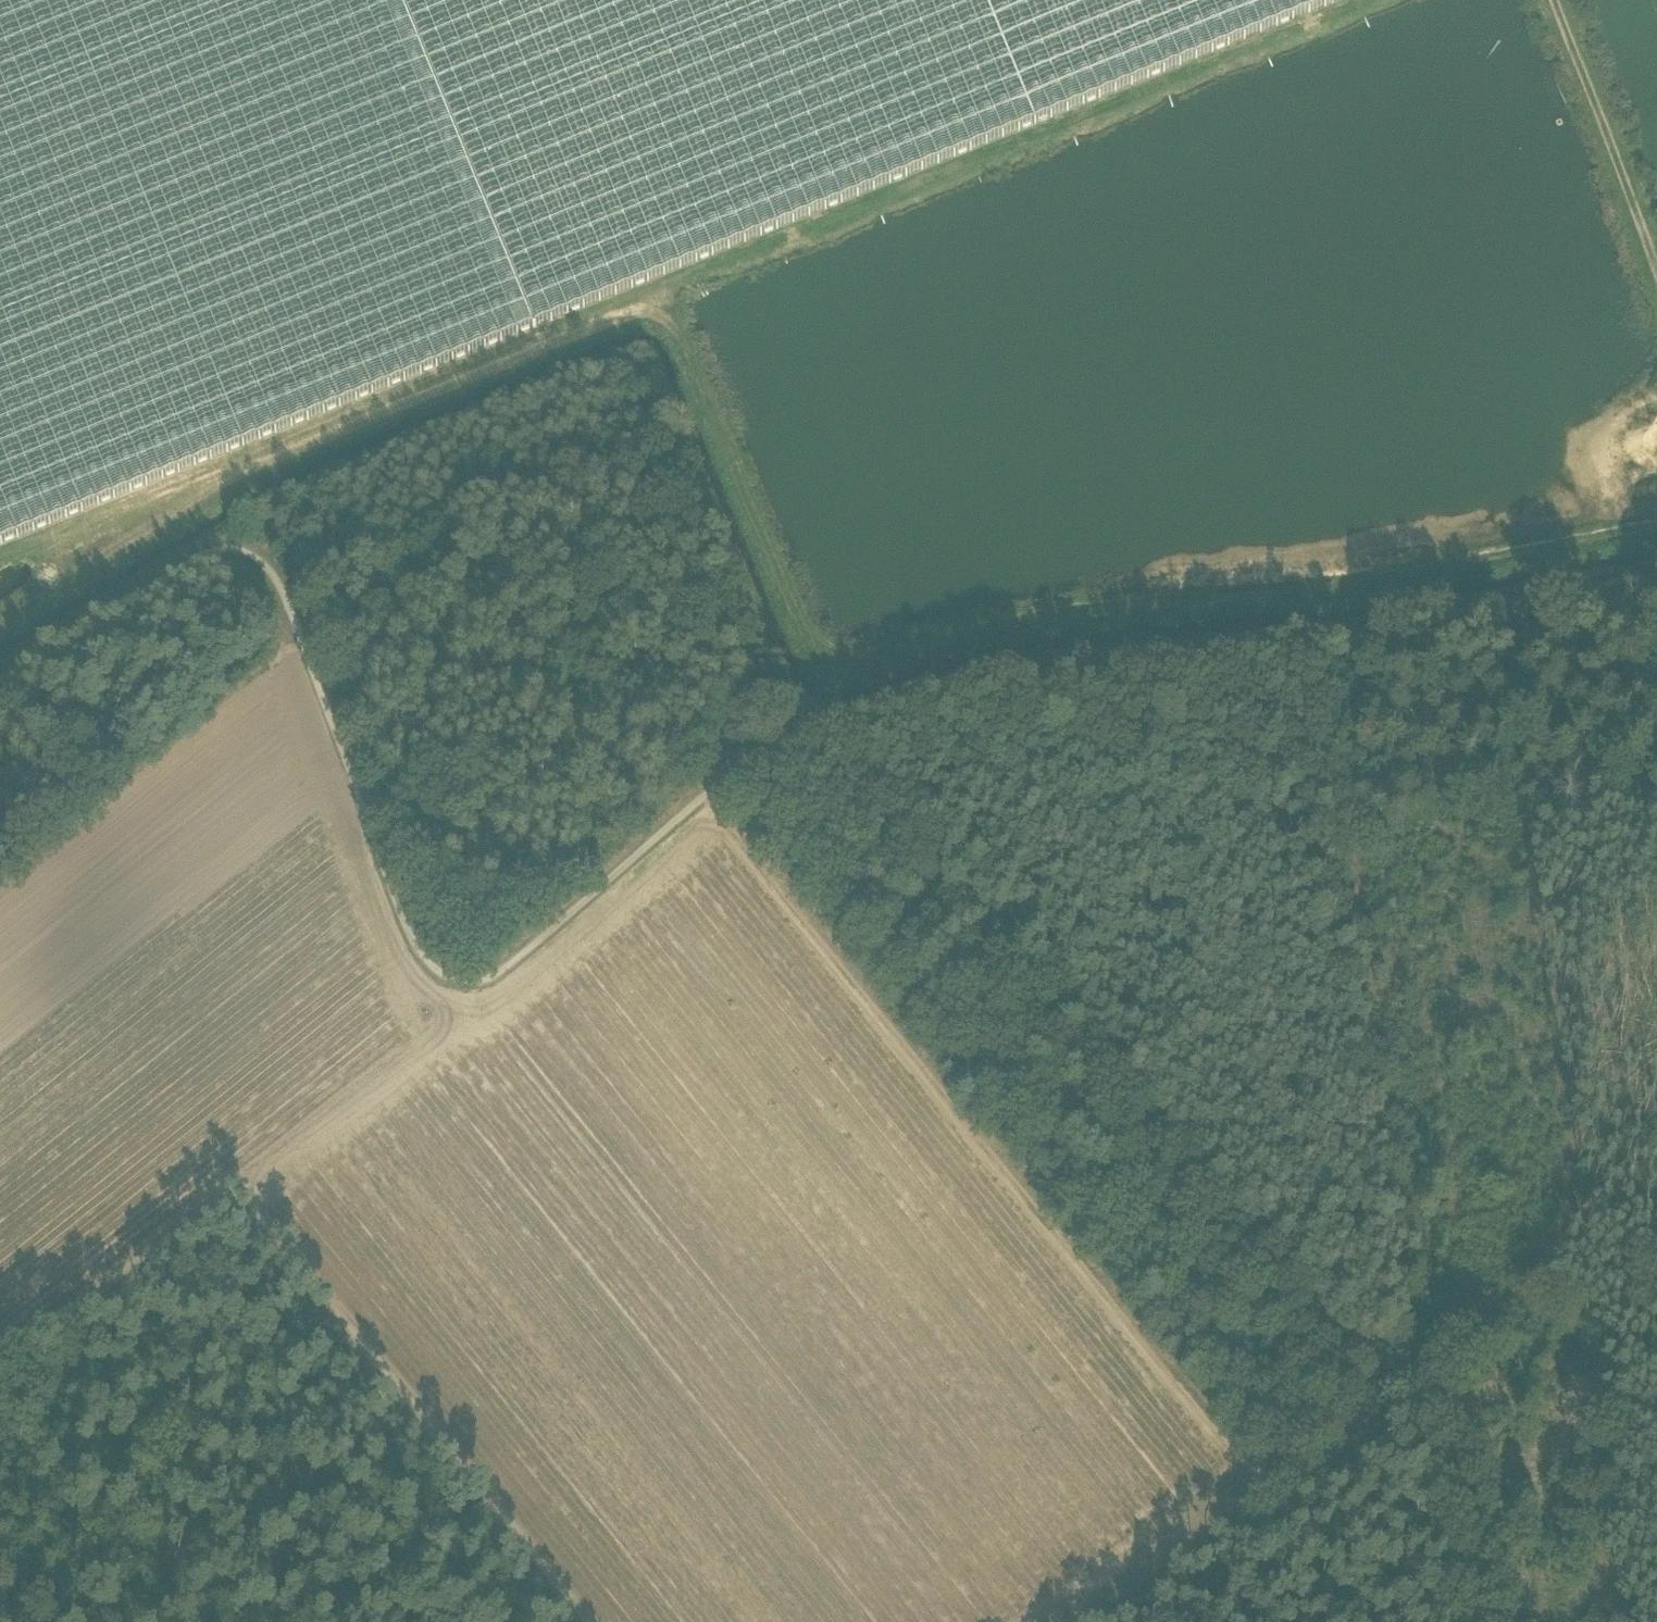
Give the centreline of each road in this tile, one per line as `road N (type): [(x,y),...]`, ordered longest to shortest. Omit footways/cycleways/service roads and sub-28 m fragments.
road 1 (track): [(0,682),(215,551),(260,557),(296,625),(411,945),(436,975),(471,987),(498,978),(732,777),(826,718),(1005,675),(1328,642),(1656,578)]
road 2 (track): [(1656,531),(1260,604),(1047,622),(846,661),(801,631),(674,331),(626,313),(258,468),(0,627)]
road 3 (track): [(649,315),(700,270),(1364,0)]
road 4 (track): [(1440,1621),(1422,1437),(1405,1417),(1384,1420),(1086,1621)]
road 5 (track): [(239,1187),(584,1621)]
road 6 (track): [(1656,272),(1555,0)]

